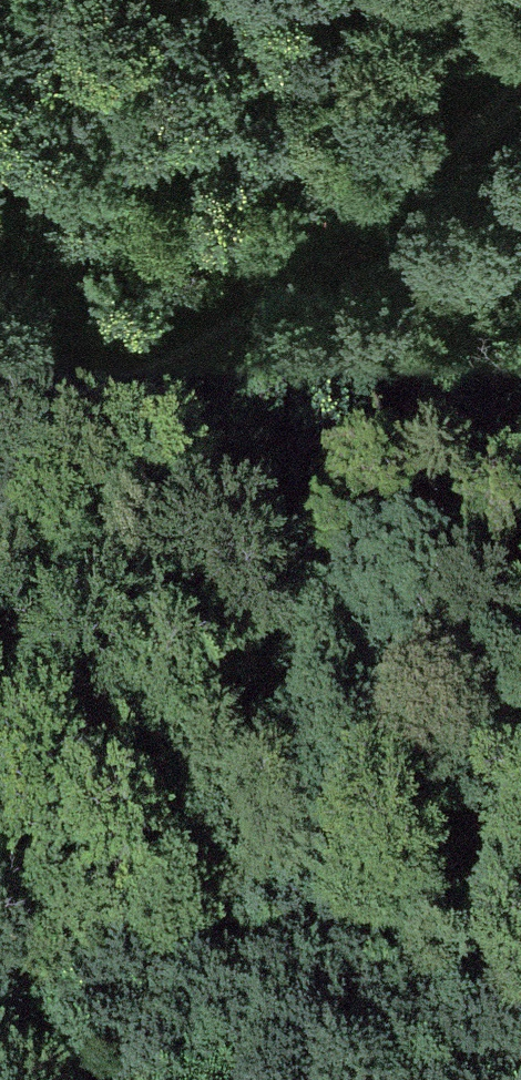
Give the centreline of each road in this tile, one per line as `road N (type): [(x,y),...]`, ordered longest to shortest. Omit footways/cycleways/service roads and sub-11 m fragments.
road 1 (motorway): [(520,837),(0,200)]
road 2 (track): [(0,428),(184,362),(337,264),(520,88)]
road 3 (motorway): [(0,724),(292,1079)]

